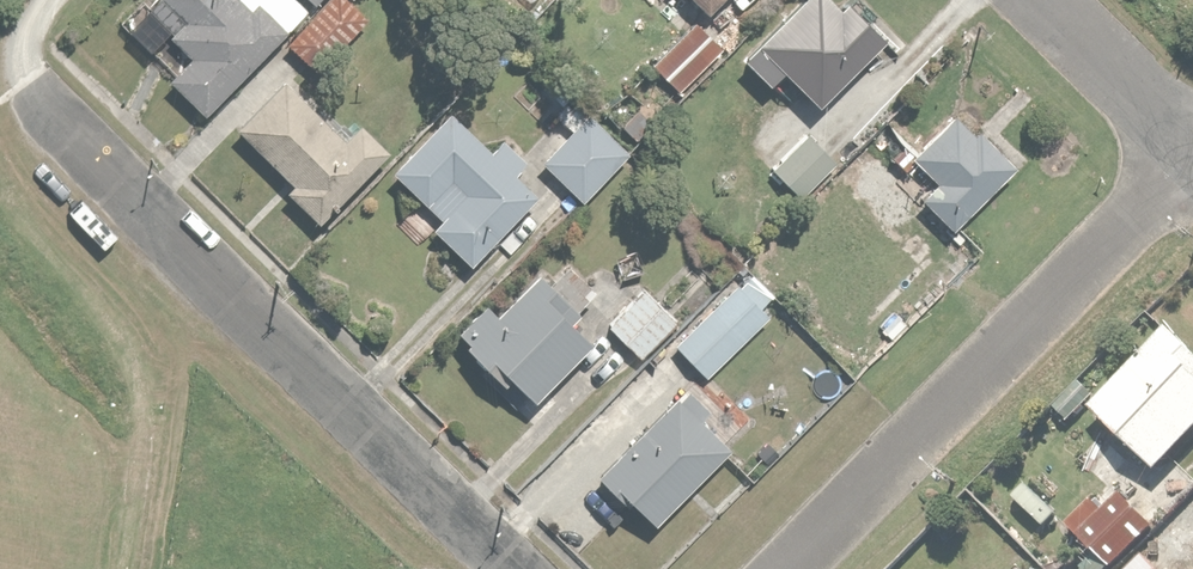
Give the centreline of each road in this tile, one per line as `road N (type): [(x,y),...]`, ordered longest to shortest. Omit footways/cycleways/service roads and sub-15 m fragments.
road 1 (residential): [(49,108),(521,568)]
road 2 (residential): [(781,568),(1192,153)]
road 3 (residential): [(1051,0),(1192,144)]

